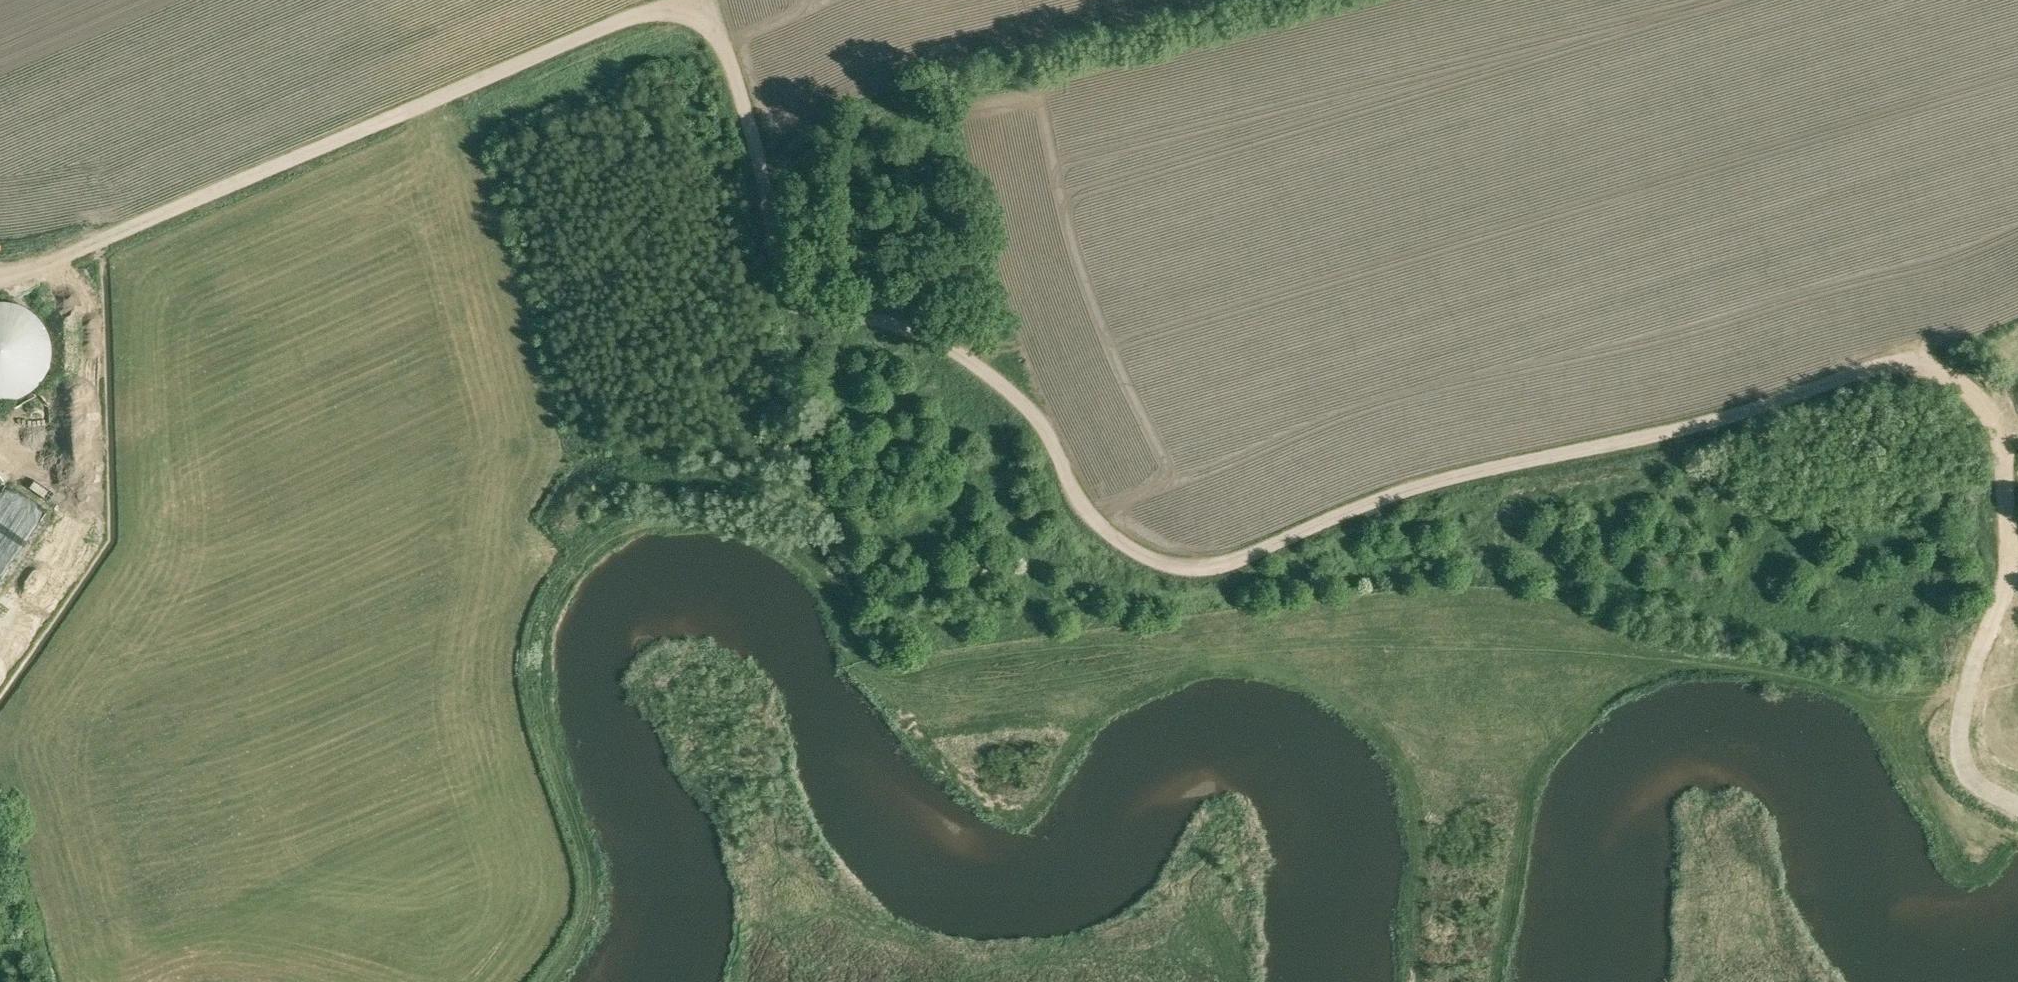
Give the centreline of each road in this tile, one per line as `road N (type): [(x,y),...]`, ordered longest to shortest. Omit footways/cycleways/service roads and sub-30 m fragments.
road 1 (track): [(691,0),(723,50),(793,304),(817,338),(951,355),(1009,391),(1049,435),(1075,503),(1103,533),(1159,562),(1203,568),(1294,538),(1392,491),(1686,433),(1885,366),(1924,362),(1981,403),(2007,466),(2006,544),(2017,572)]
road 2 (track): [(0,276),(42,270),(672,0)]

